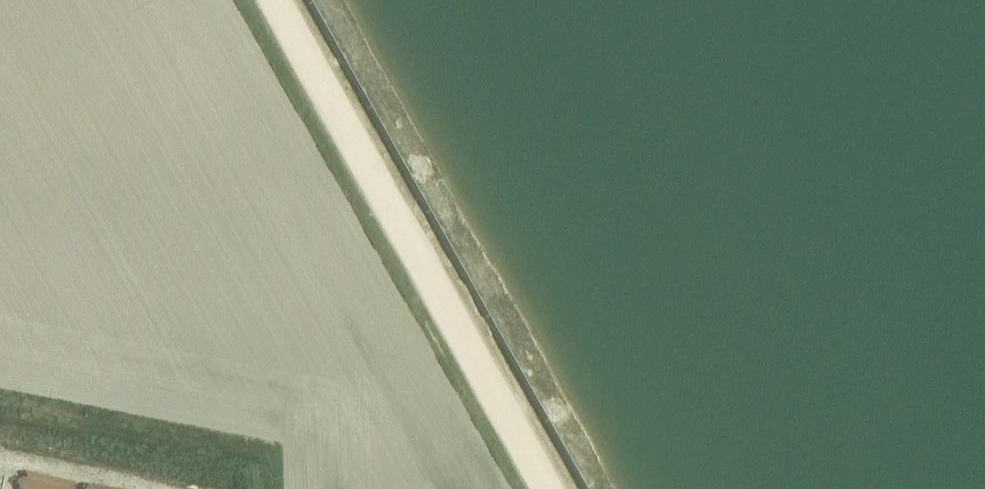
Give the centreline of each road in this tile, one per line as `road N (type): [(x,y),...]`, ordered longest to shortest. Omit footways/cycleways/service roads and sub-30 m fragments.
road 1 (track): [(271,0),(547,488)]

